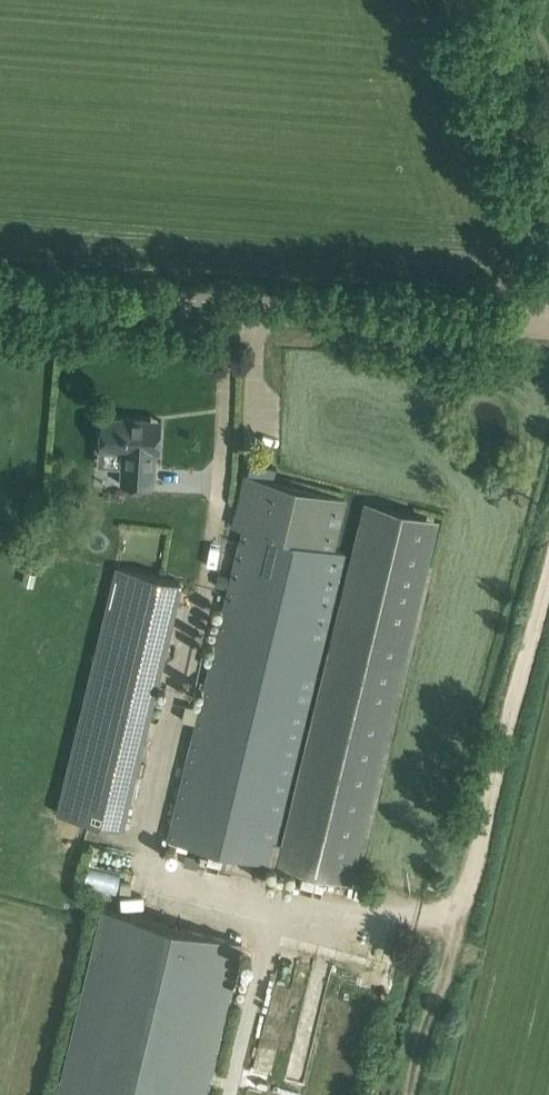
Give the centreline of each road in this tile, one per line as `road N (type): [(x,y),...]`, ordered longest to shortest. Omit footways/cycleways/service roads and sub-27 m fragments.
road 1 (tertiary): [(0,295),(548,326)]
road 2 (unclassified): [(548,254),(470,0)]

